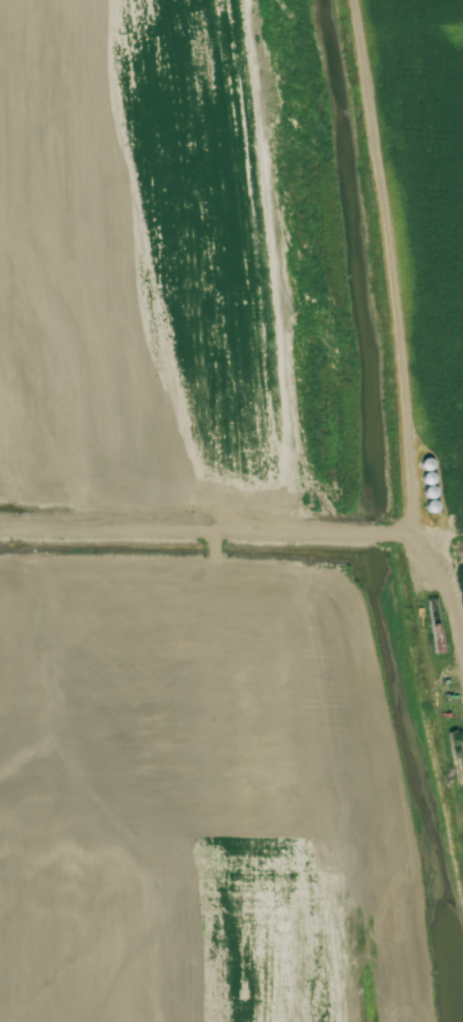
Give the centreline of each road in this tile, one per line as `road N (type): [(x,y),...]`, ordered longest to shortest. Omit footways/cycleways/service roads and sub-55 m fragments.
road 1 (residential): [(393,520),(399,408),(349,172),(330,0)]
road 2 (residential): [(393,520),(0,507)]
road 3 (residential): [(462,818),(393,520)]

